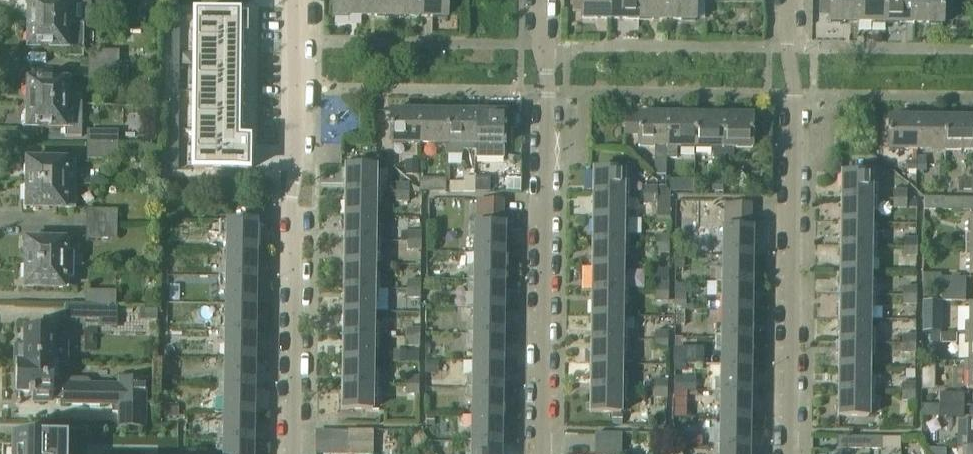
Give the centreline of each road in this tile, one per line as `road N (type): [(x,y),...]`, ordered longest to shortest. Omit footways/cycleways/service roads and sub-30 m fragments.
road 1 (residential): [(287,453),(298,0)]
road 2 (residential): [(535,453),(540,0)]
road 3 (residential): [(786,453),(790,0)]

